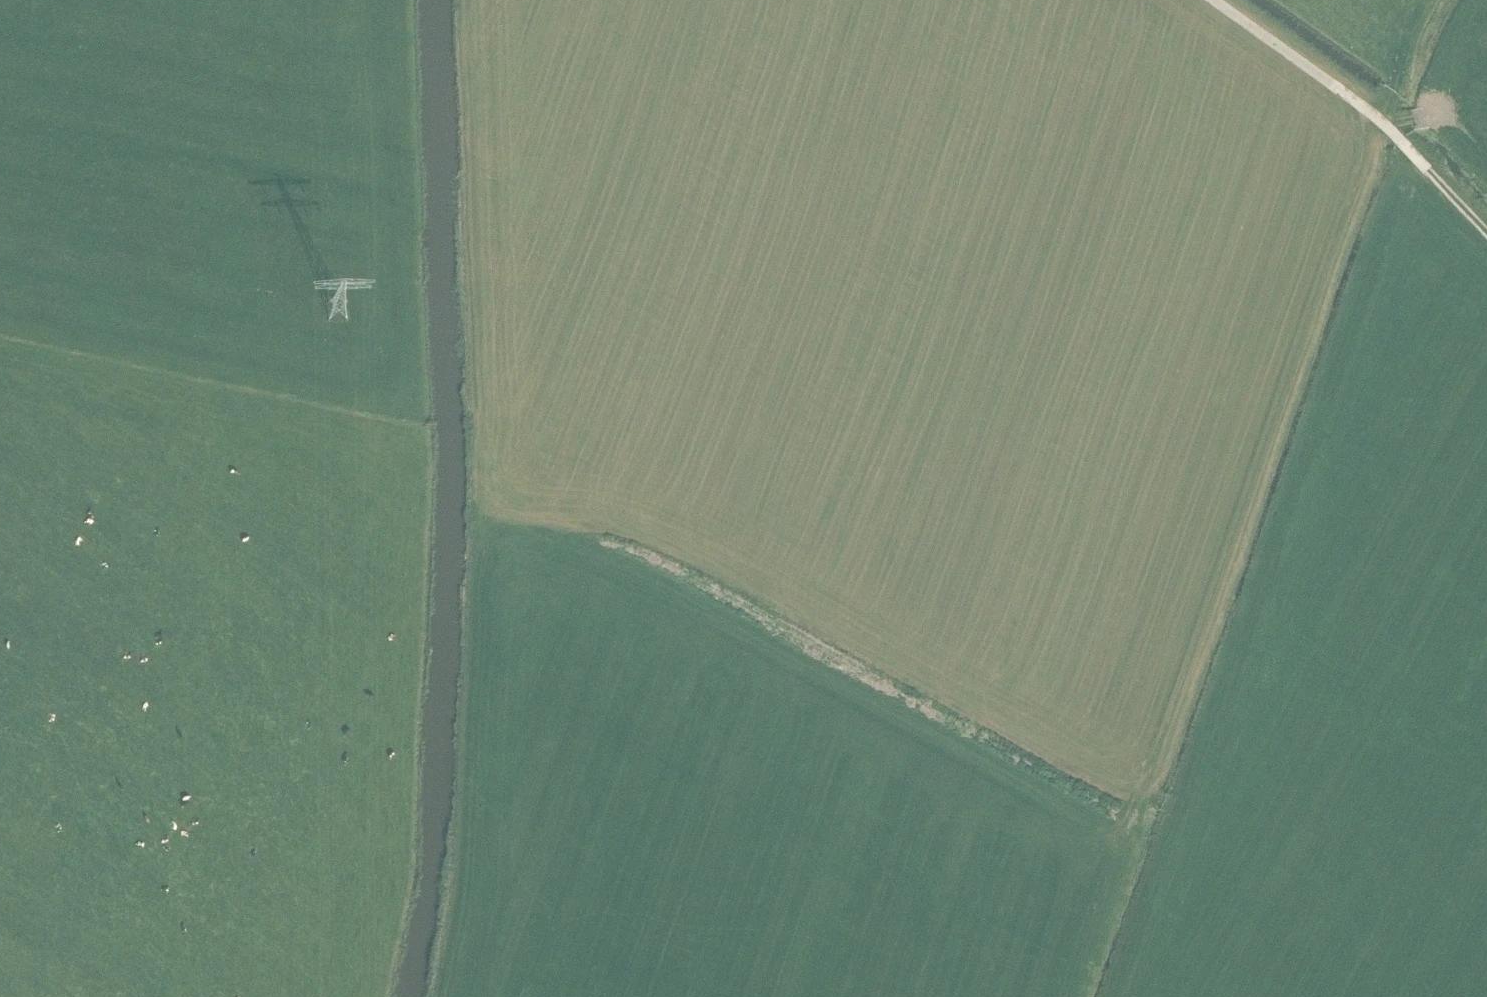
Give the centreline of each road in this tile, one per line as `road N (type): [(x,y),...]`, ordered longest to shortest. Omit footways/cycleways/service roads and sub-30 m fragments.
road 1 (track): [(1211,0),(1384,124),(1486,235)]

